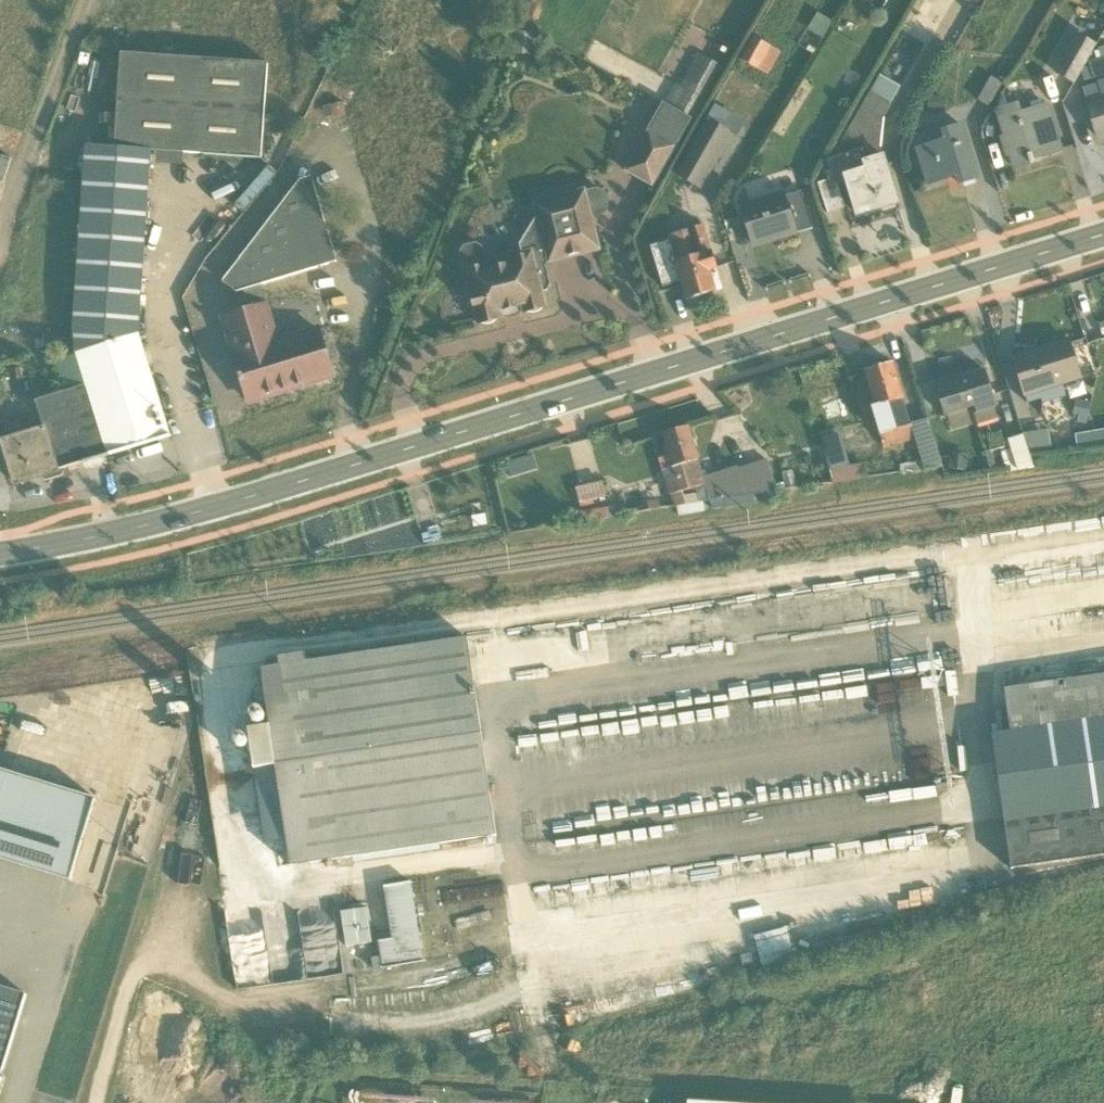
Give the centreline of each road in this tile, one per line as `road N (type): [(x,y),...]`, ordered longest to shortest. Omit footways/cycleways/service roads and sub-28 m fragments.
road 1 (primary): [(0,554),(214,508),(1103,235)]
road 2 (track): [(0,267),(89,0)]

